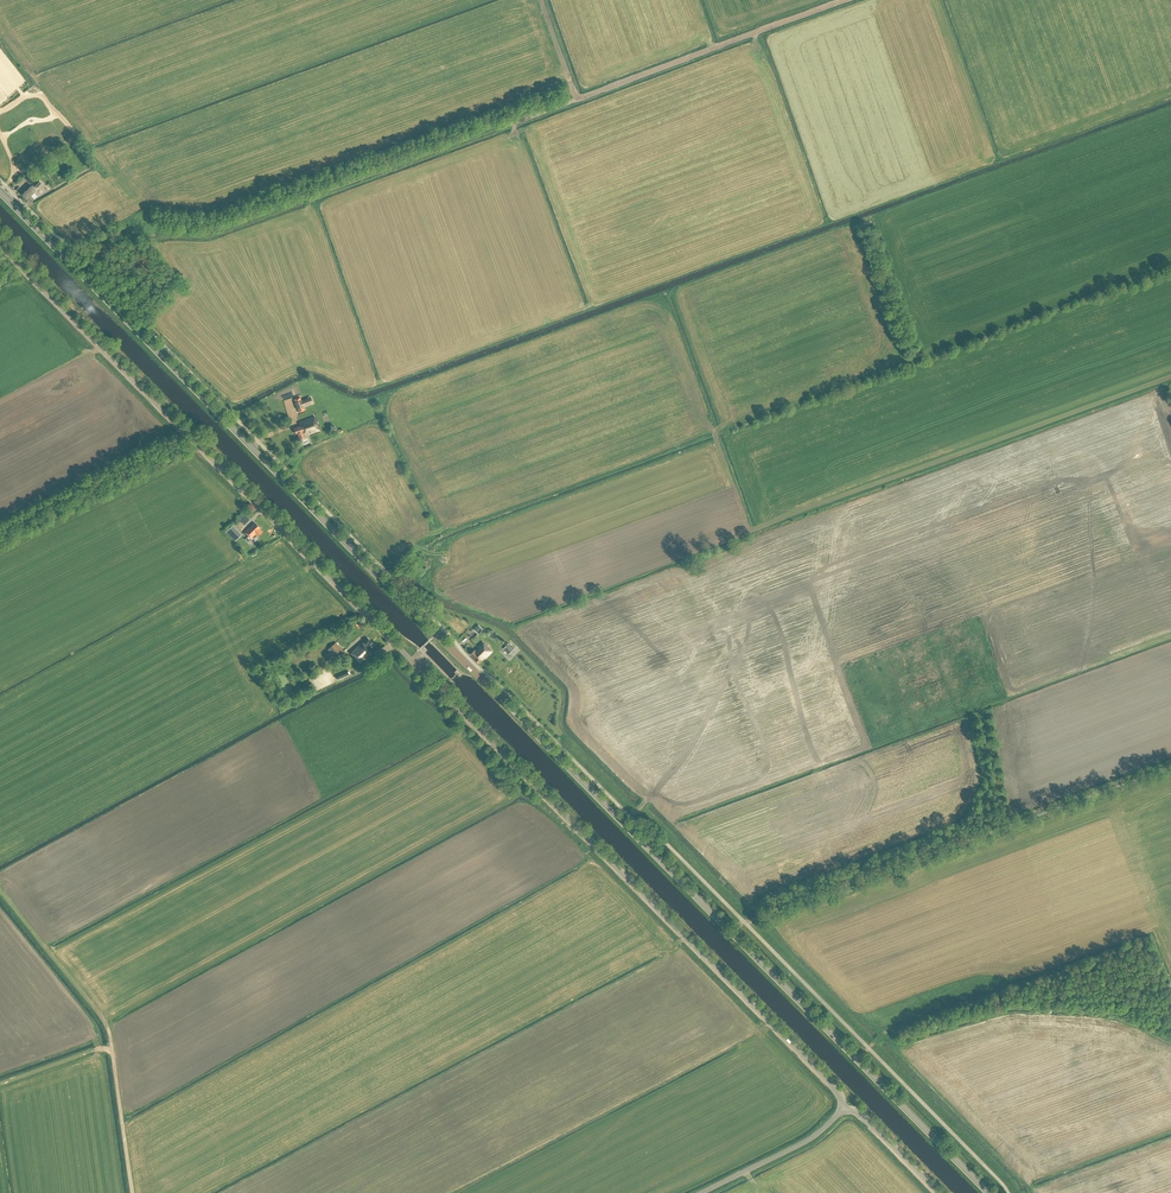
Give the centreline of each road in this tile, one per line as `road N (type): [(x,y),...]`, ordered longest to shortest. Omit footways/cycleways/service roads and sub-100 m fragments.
road 1 (secondary): [(989,1192),(0,191)]
road 2 (unclassified): [(844,1109),(839,1092),(0,245)]
road 3 (unclassified): [(695,1192),(800,1144),(844,1109)]
road 4 (unclassified): [(940,1192),(859,1113),(844,1109)]

